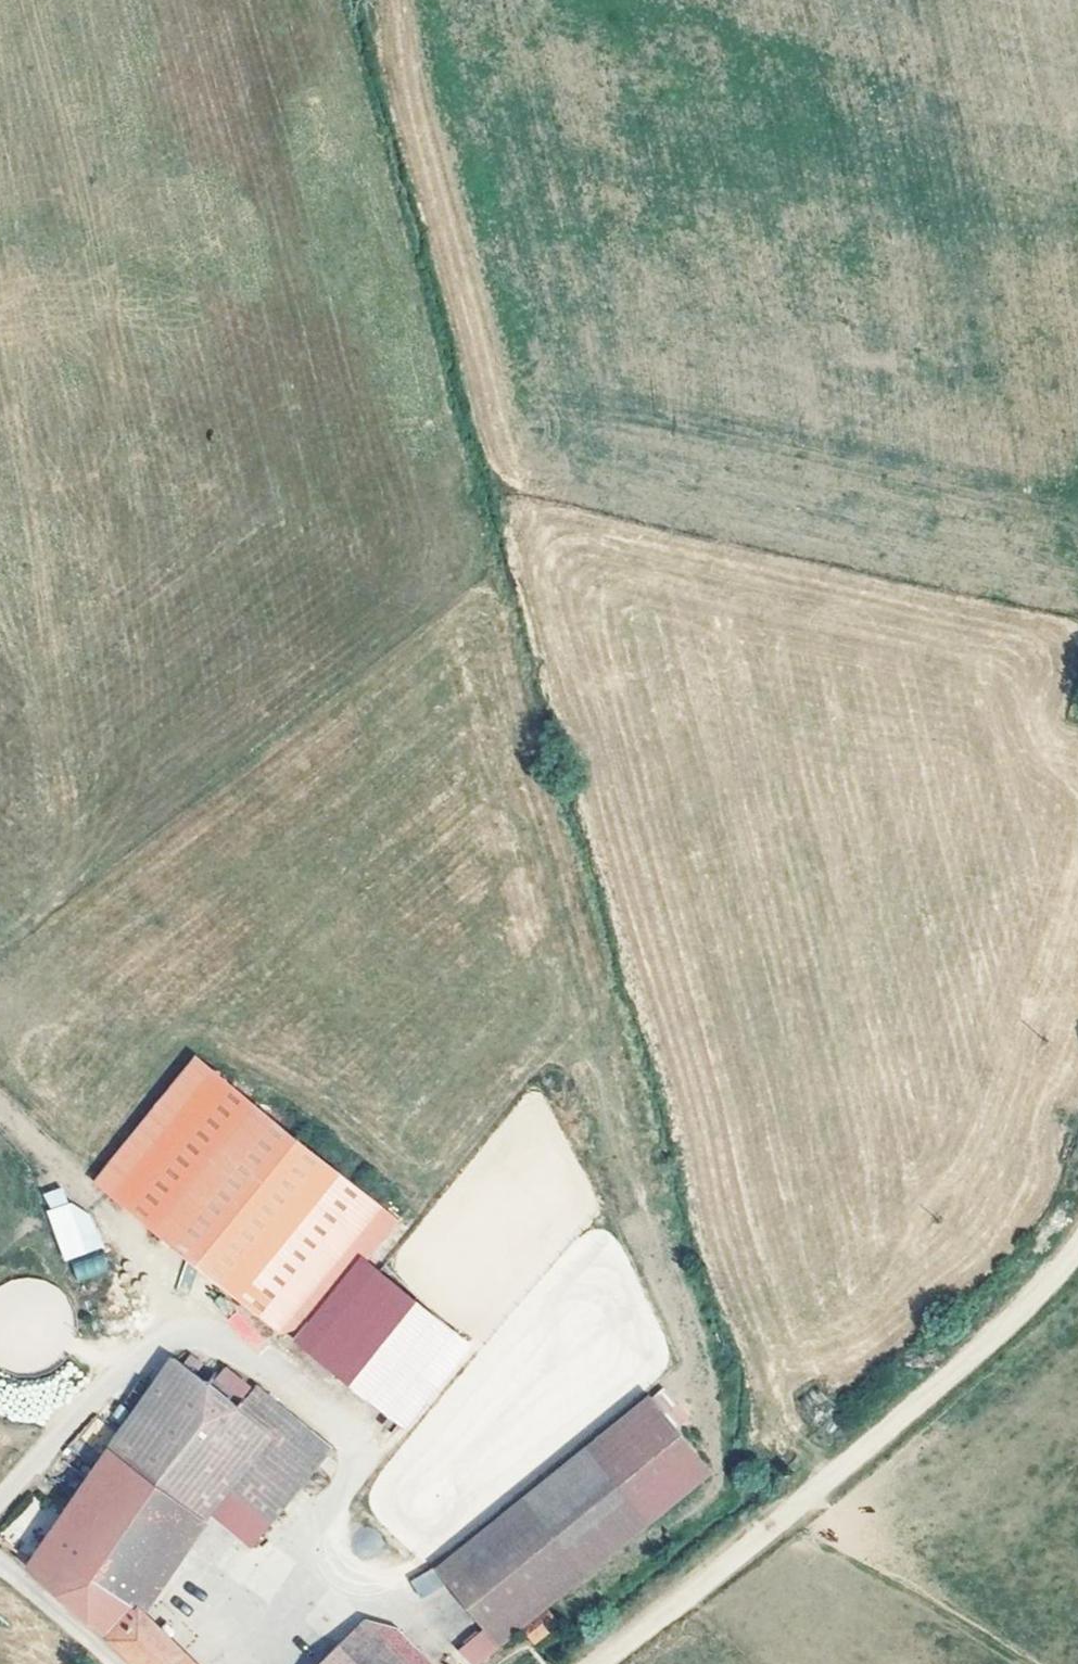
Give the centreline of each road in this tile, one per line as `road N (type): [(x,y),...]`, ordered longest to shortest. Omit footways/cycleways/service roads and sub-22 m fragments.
road 1 (track): [(1077,1247),(973,1358),(588,1663)]
road 2 (residential): [(0,1564),(116,1663)]

